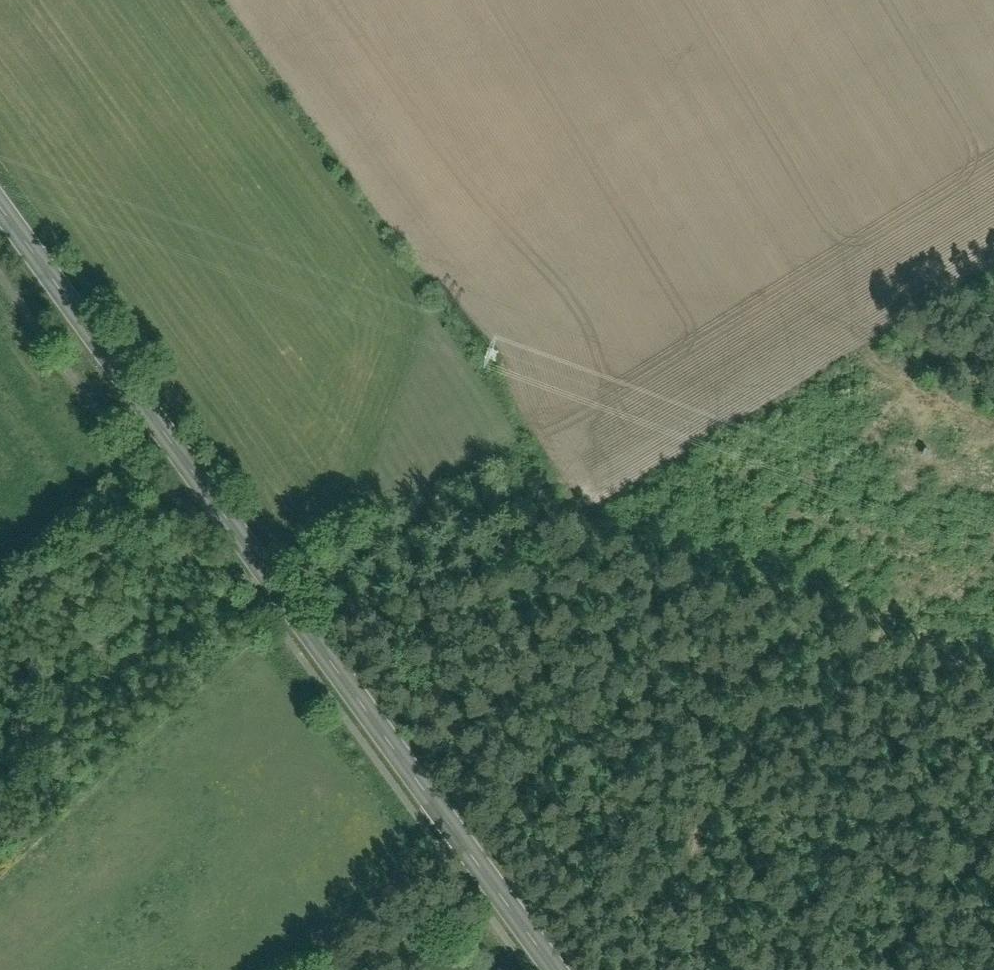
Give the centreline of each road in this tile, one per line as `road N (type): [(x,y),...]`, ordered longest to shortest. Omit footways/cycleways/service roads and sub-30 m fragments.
road 1 (tertiary): [(0,210),(550,969)]

